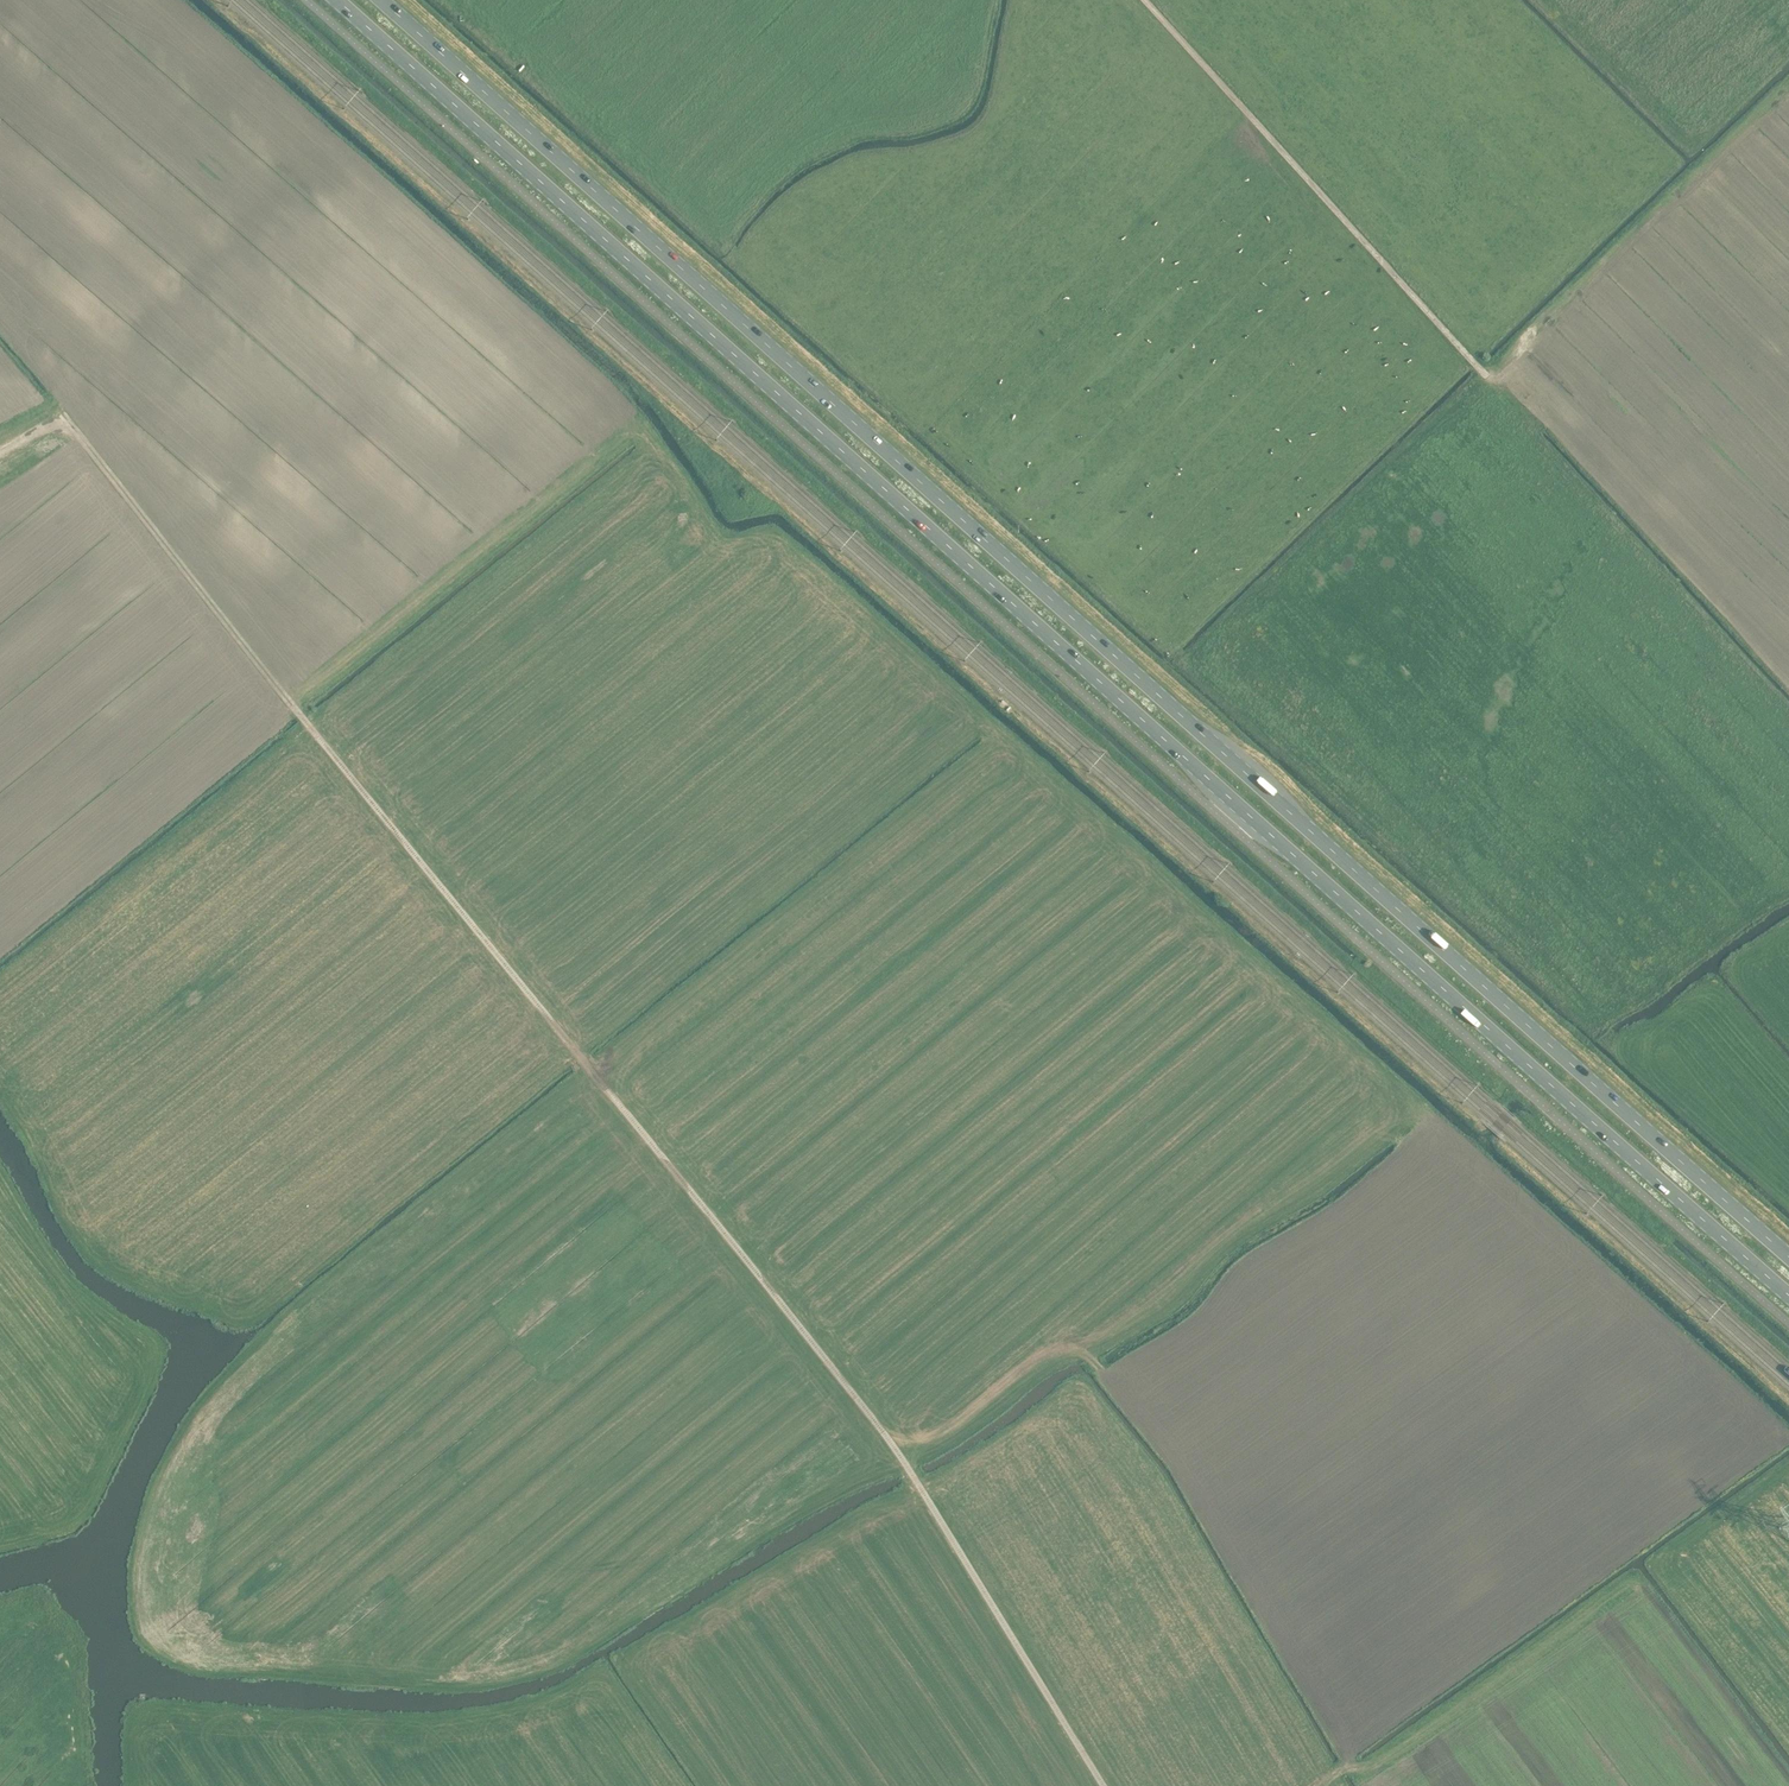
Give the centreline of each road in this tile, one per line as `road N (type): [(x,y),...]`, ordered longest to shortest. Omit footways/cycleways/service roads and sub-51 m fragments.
road 1 (primary): [(337,0),(1788,1296)]
road 2 (primary): [(1788,1256),(382,0)]
road 3 (track): [(0,448),(51,425),(85,437),(889,1437),(1105,1785)]
road 4 (track): [(1772,0),(1660,127)]

